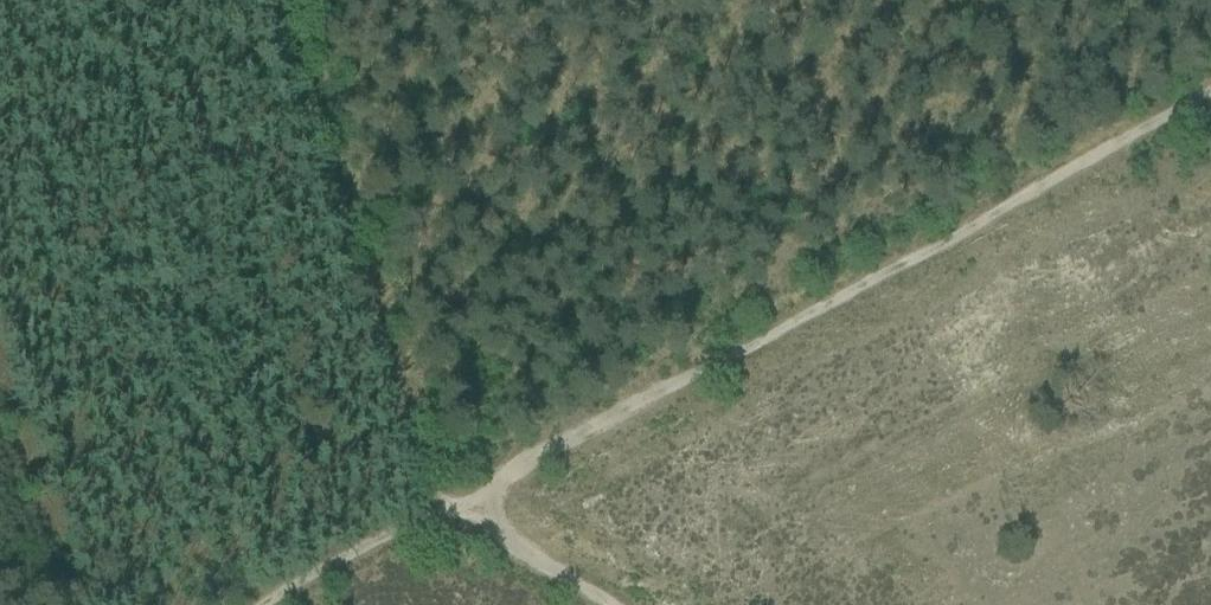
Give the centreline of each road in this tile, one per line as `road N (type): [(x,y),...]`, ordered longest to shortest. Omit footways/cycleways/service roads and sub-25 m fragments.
road 1 (track): [(259,604),(859,286)]
road 2 (track): [(1210,94),(859,286)]
road 3 (track): [(620,604),(455,504)]

